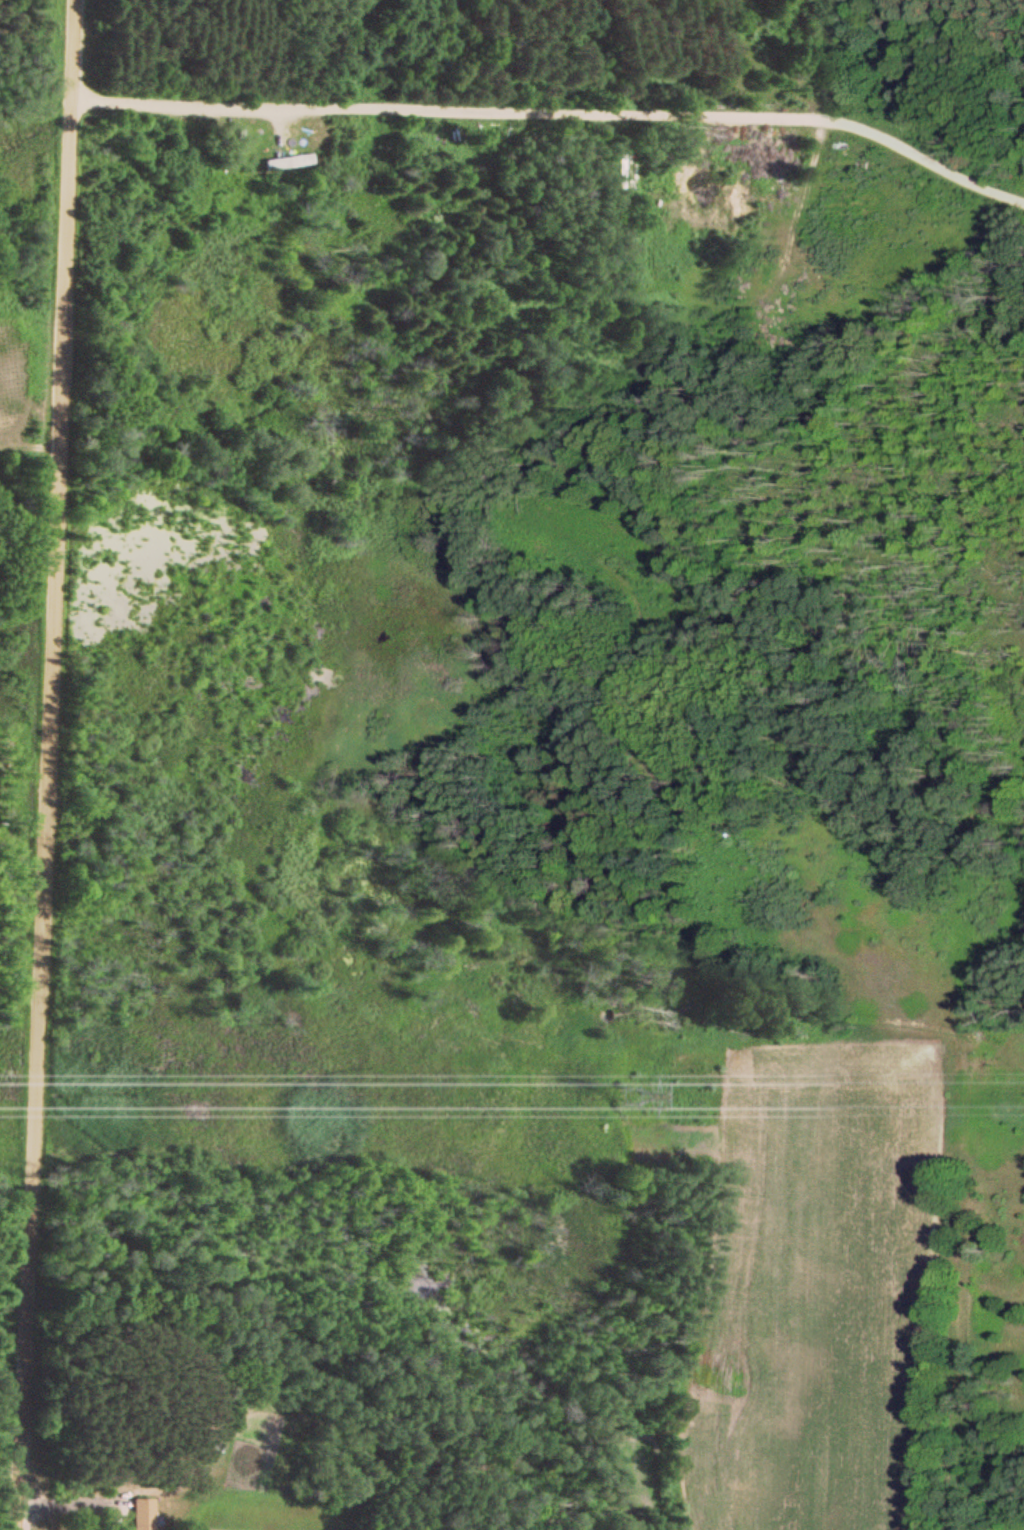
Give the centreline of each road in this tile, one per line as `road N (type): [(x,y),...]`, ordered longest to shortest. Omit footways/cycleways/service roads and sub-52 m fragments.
road 1 (residential): [(18,1529),(70,0)]

